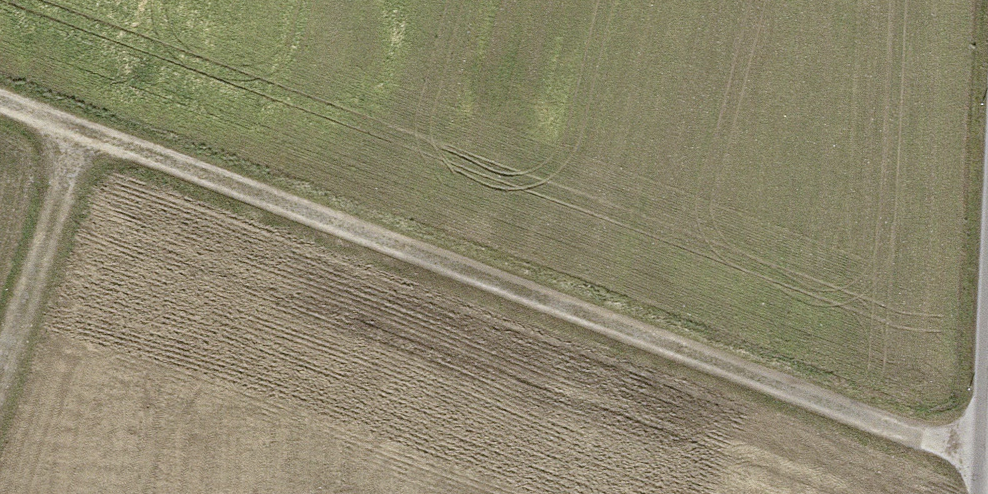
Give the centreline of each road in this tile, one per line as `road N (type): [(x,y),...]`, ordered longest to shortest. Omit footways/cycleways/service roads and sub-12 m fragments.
road 1 (track): [(0,102),(987,460)]
road 2 (track): [(0,364),(78,130)]

